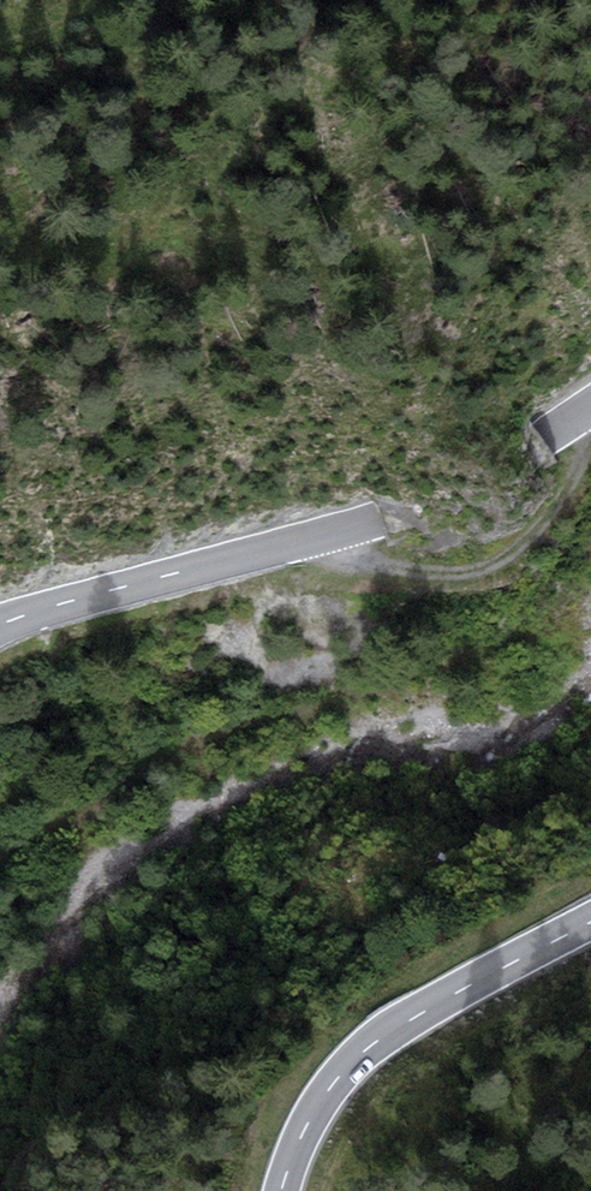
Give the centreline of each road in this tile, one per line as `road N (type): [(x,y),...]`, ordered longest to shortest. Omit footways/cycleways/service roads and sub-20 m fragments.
road 1 (track): [(590,561),(545,623),(504,648),(158,763),(0,858)]
road 2 (secondary): [(0,625),(383,516),(539,444),(590,408)]
road 3 (secondary): [(590,919),(380,1037),(336,1083),(293,1154),(282,1190)]
road 4 (track): [(301,540),(409,572),(454,571),(508,557),(578,466),(586,411)]

